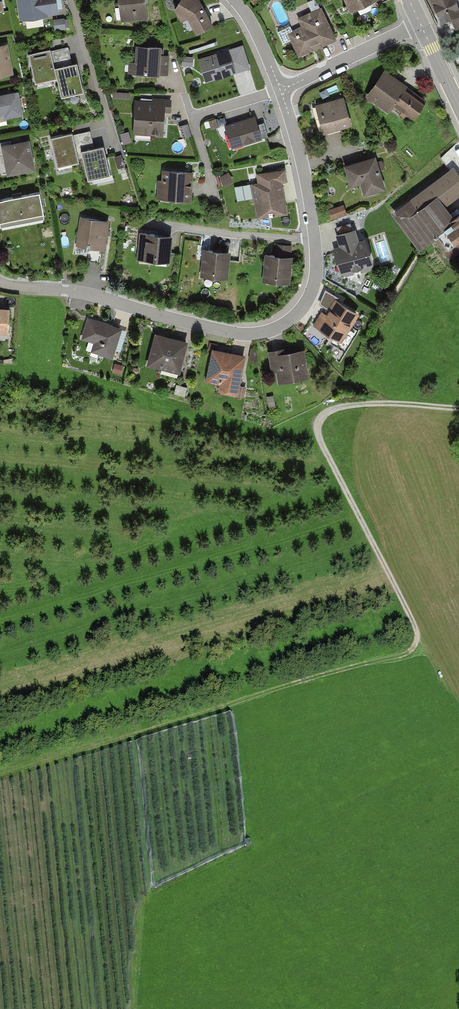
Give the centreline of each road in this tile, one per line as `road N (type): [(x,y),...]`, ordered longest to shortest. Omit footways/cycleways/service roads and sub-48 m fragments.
road 1 (residential): [(0,283),(85,293),(241,333),(279,325),(302,306),(315,263),(286,107)]
road 2 (track): [(454,704),(319,435),(318,419),(385,405),(458,408)]
road 3 (track): [(81,754),(396,655),(412,645),(416,628)]
road 4 (residential): [(421,25),(281,90)]

